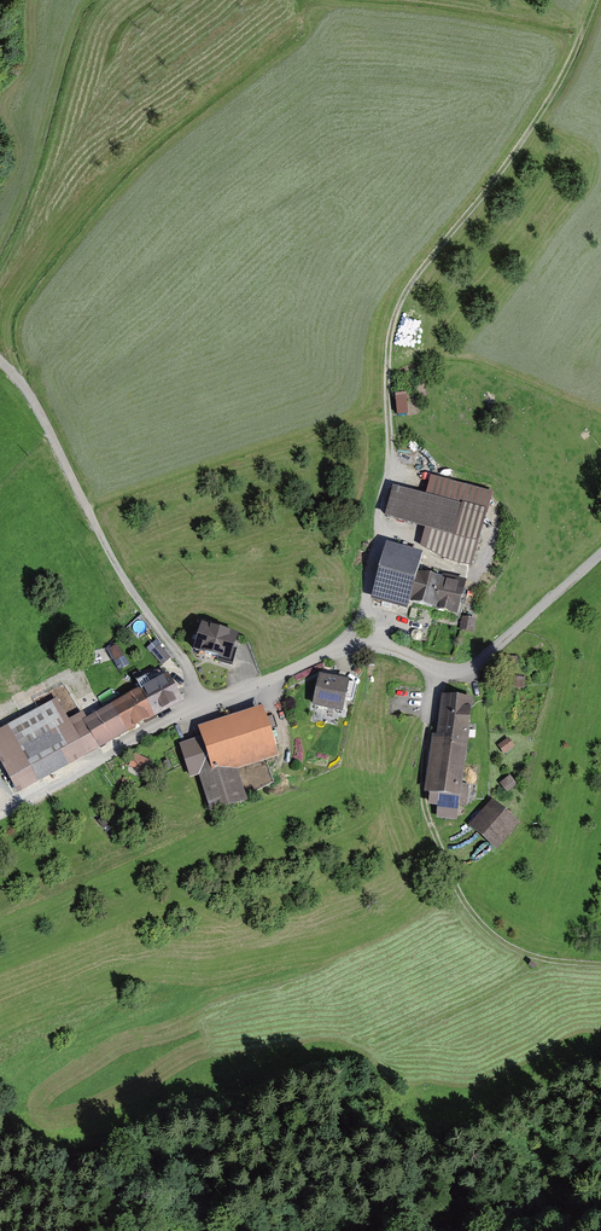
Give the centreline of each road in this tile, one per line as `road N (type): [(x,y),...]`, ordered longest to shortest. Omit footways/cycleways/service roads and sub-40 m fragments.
road 1 (track): [(346,644),(369,581),(392,459),(388,337),(397,309),(526,136),(596,0)]
road 2 (track): [(600,553),(461,672),(346,644),(200,704)]
road 3 (track): [(0,361),(39,410),(120,572),(187,667),(200,704)]
road 4 (track): [(600,965),(520,948),(459,896),(428,822),(423,780),(437,669)]
road 5 (track): [(200,704),(0,815)]

